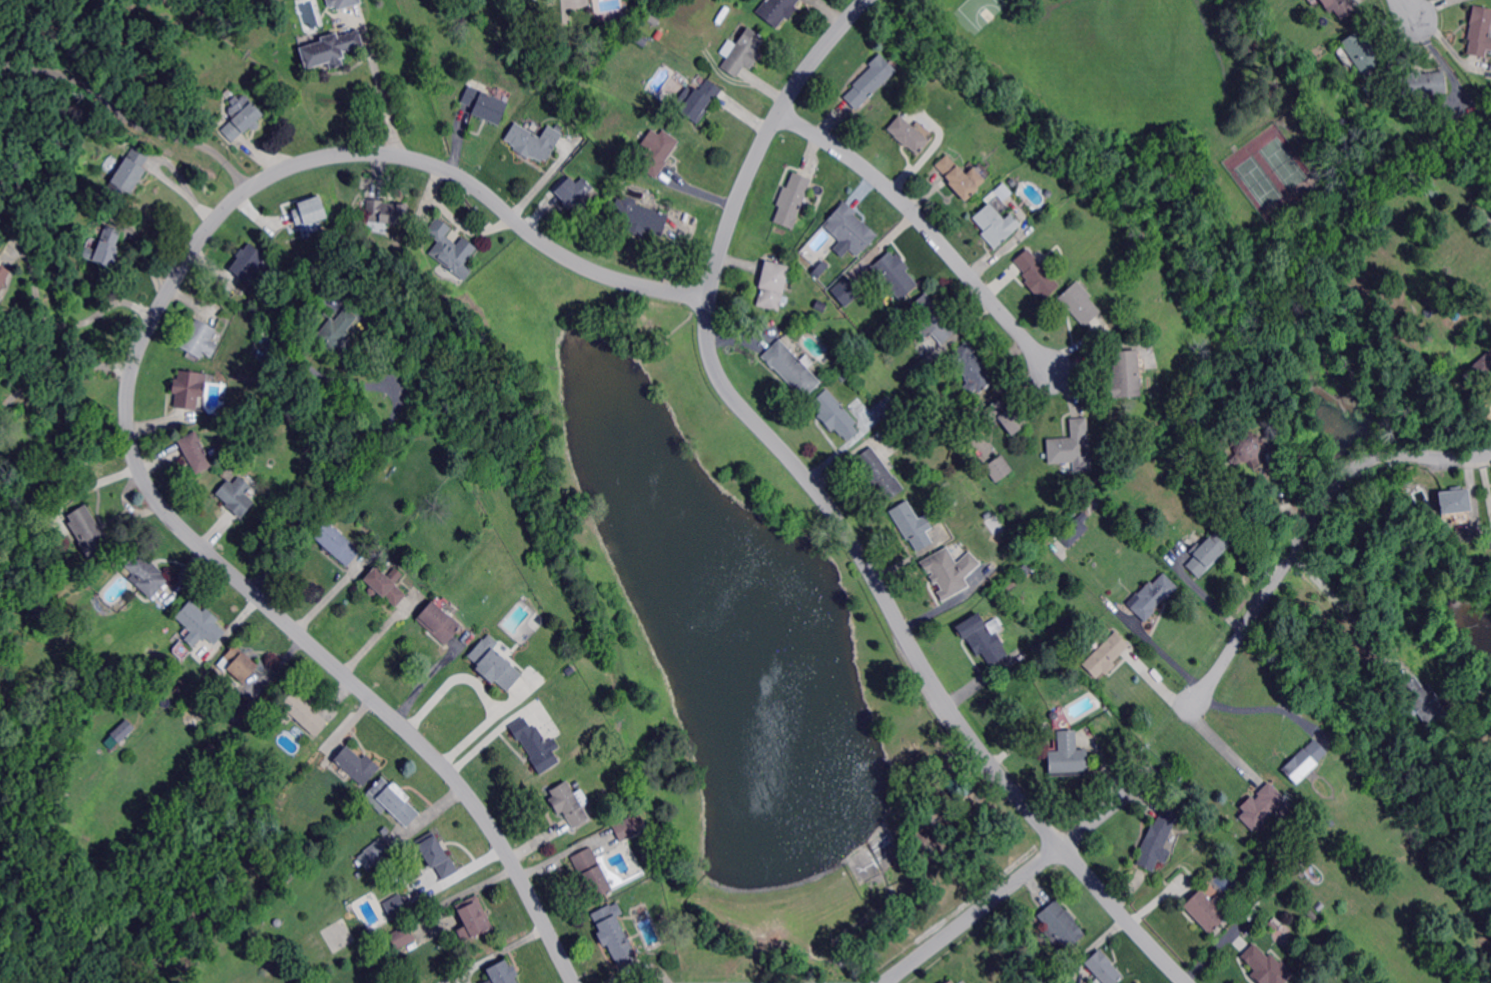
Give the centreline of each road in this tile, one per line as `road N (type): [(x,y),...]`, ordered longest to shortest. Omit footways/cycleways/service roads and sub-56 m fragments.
road 1 (residential): [(710,301),(587,267),(448,171),(396,155),(339,155),(284,170),(222,213),(157,316),(130,385),(135,452),(155,496),(462,786),(502,843),(576,982)]
road 2 (residential): [(869,0),(803,78),(758,155),(719,263),(711,351),(732,394),(836,514),(996,769),(1188,982)]
road 3 (residential): [(1490,452),(1381,459),(1354,471),(1192,704)]
road 4 (residential): [(782,113),(883,182),(1055,371)]
road 5 (residential): [(1063,847),(889,982)]
road 6 (residential): [(1268,798),(1144,645)]
road 7 (residential): [(1155,766),(1063,847)]

